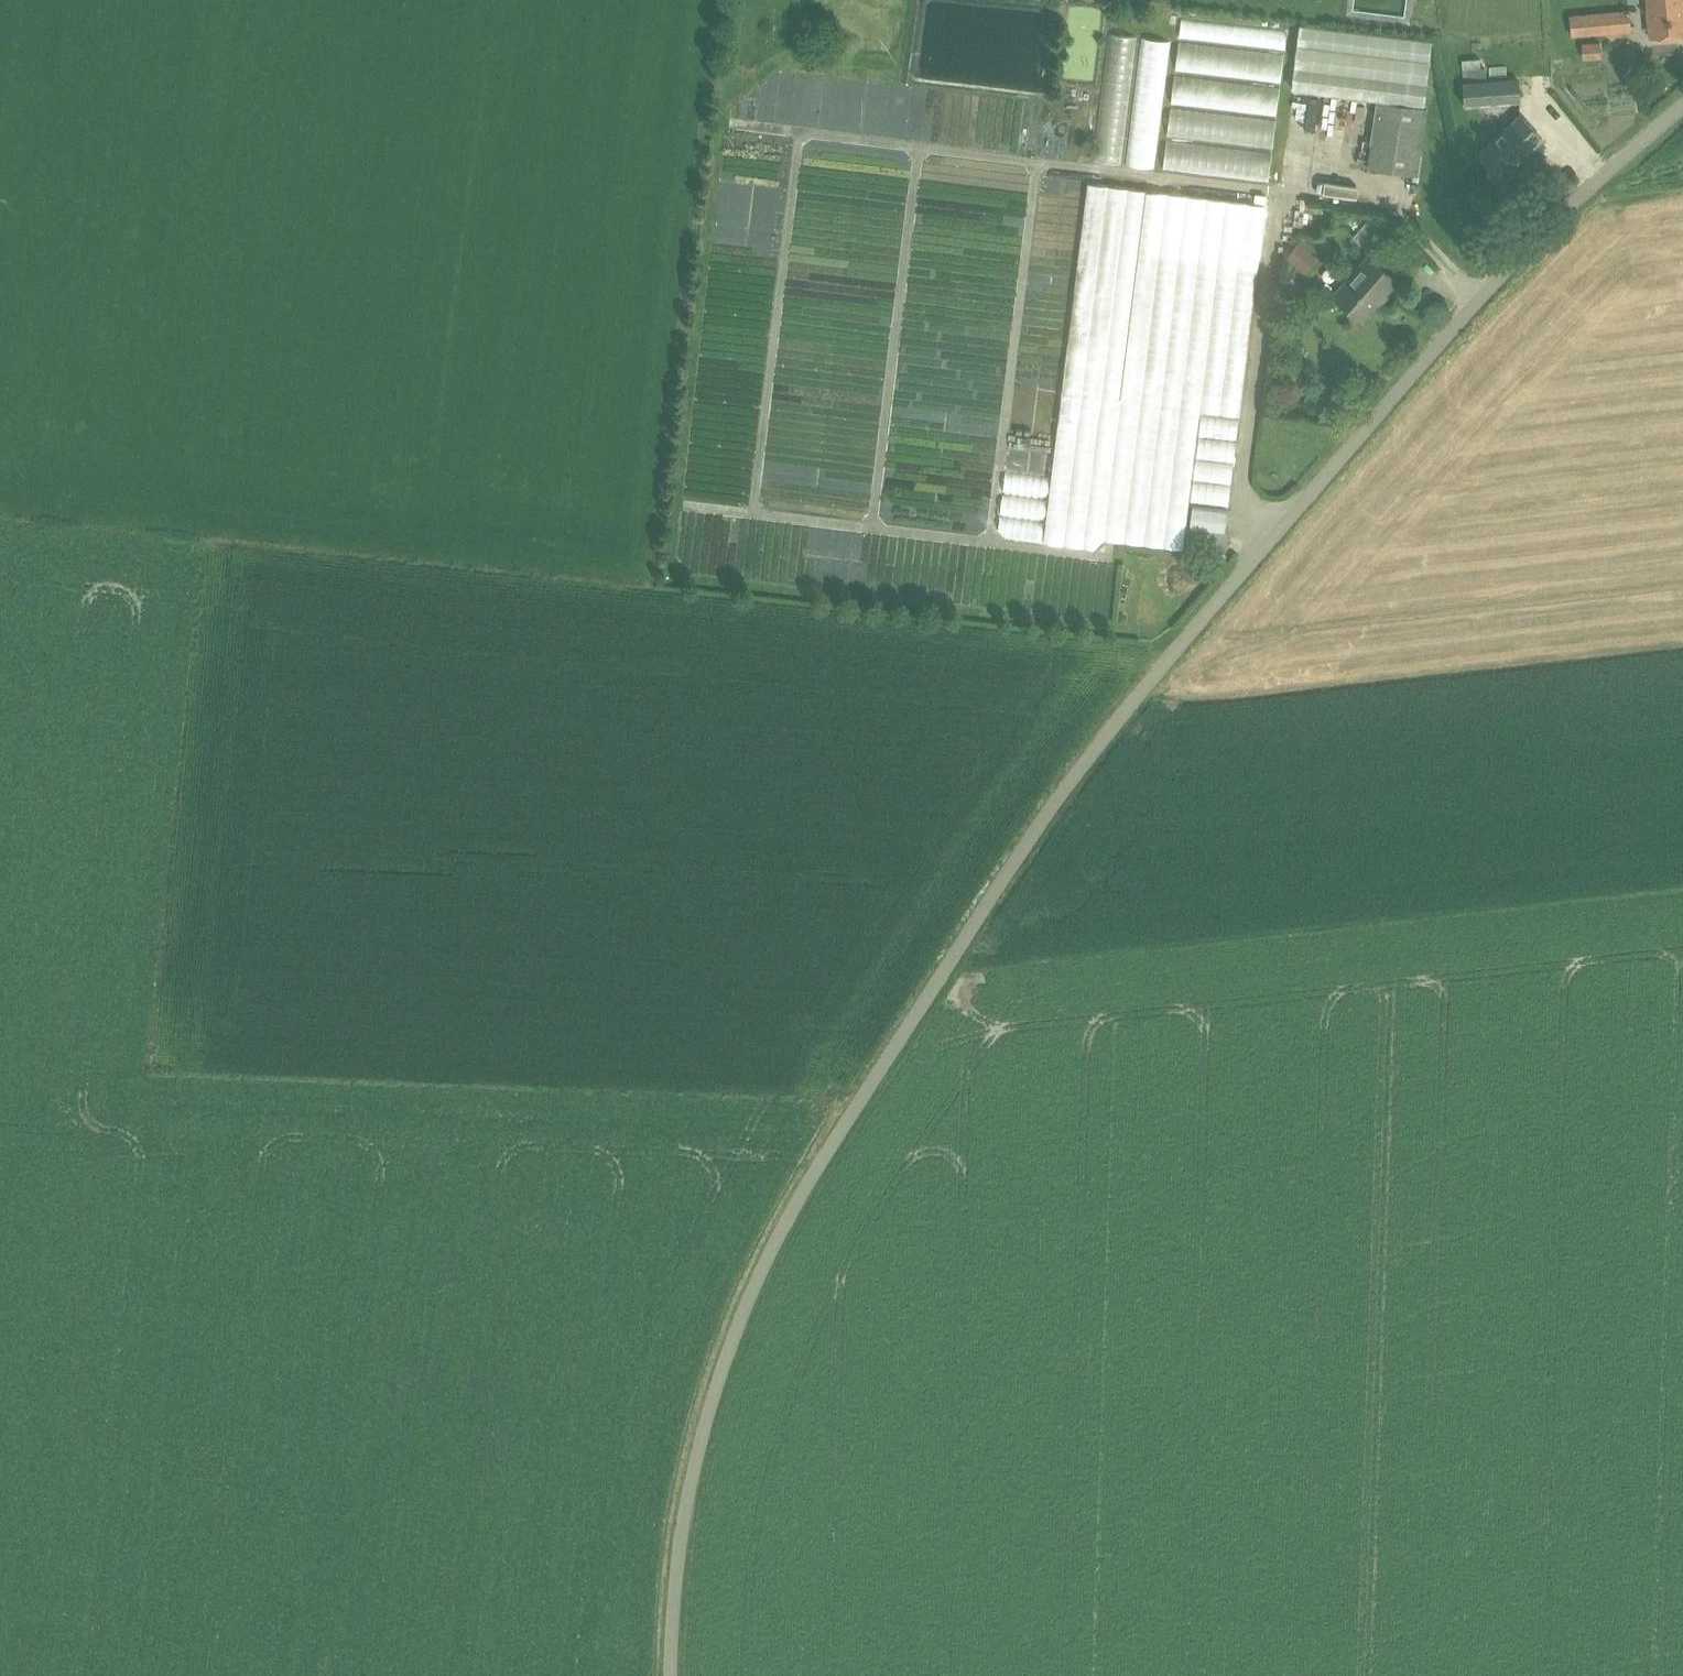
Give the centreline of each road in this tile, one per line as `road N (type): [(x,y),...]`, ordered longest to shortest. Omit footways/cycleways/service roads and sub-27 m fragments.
road 1 (unclassified): [(670,1675),(672,1589),(687,1498),(729,1342),(803,1196),(951,964),(1125,712),(1458,316),(1682,98)]

